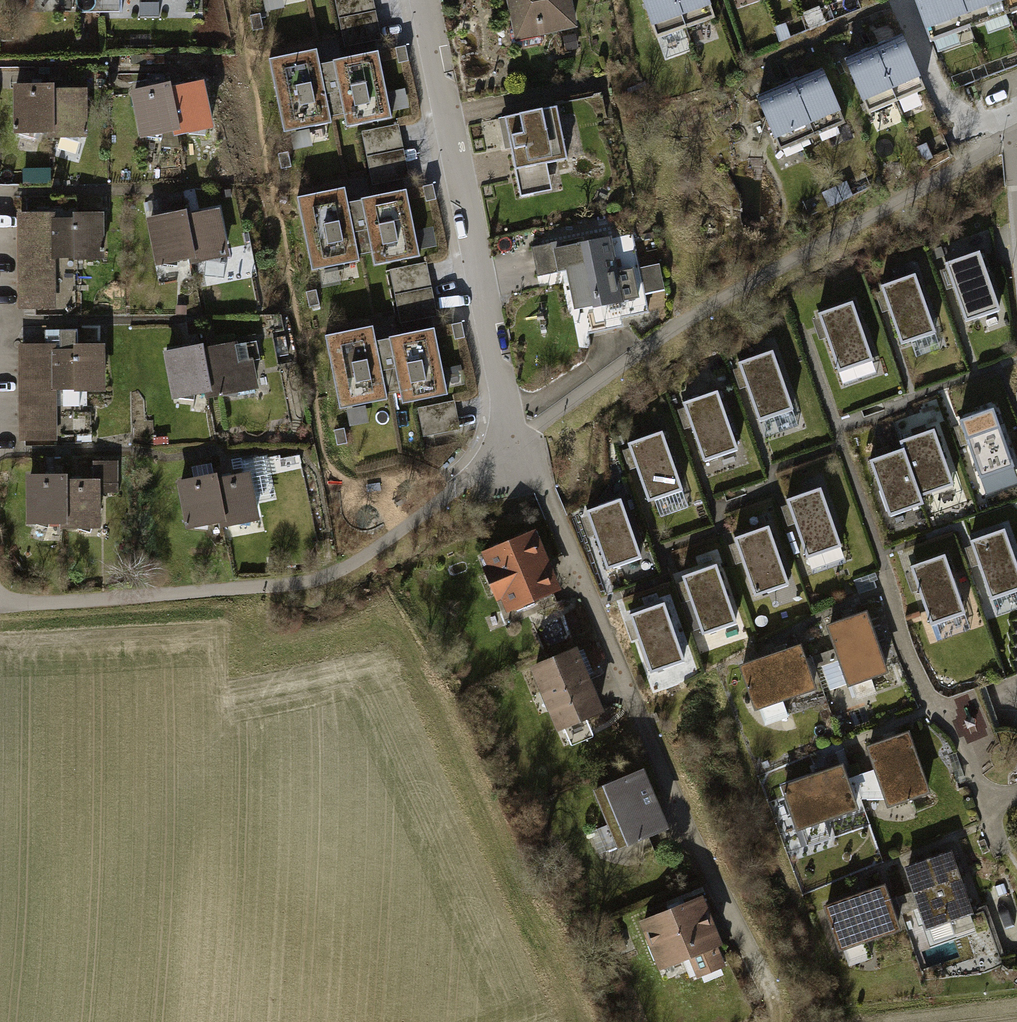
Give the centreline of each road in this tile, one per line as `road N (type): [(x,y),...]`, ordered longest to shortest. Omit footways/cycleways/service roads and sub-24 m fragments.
road 1 (track): [(0,607),(283,588),(345,573),(404,536),(545,411),(989,151)]
road 2 (residential): [(421,0),(514,441),(758,964)]

